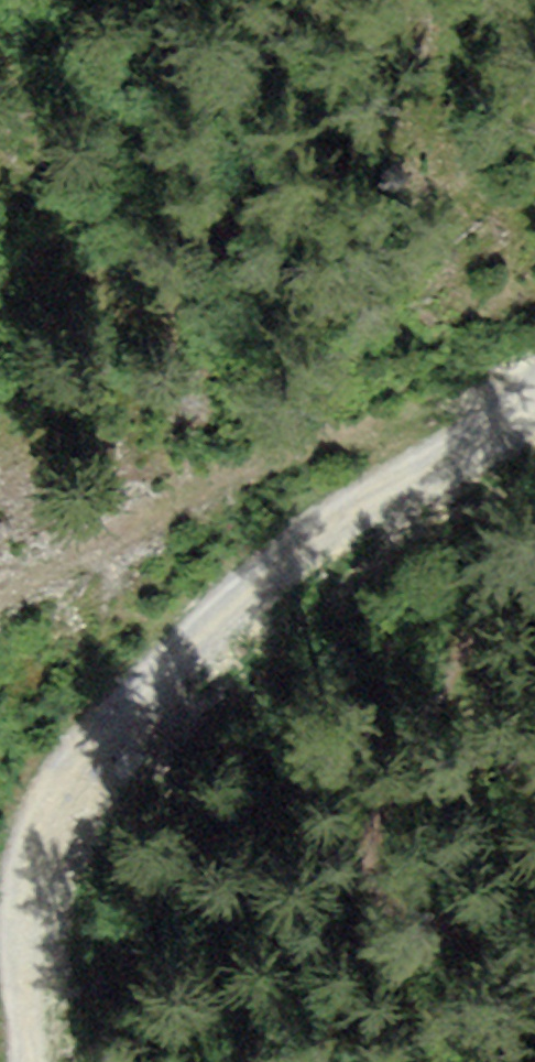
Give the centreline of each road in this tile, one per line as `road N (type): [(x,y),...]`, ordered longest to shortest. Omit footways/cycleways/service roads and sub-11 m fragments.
road 1 (unclassified): [(534,393),(339,515),(175,653),(88,745),(30,842),(18,970),(25,1061)]
road 2 (track): [(438,457),(0,609)]

